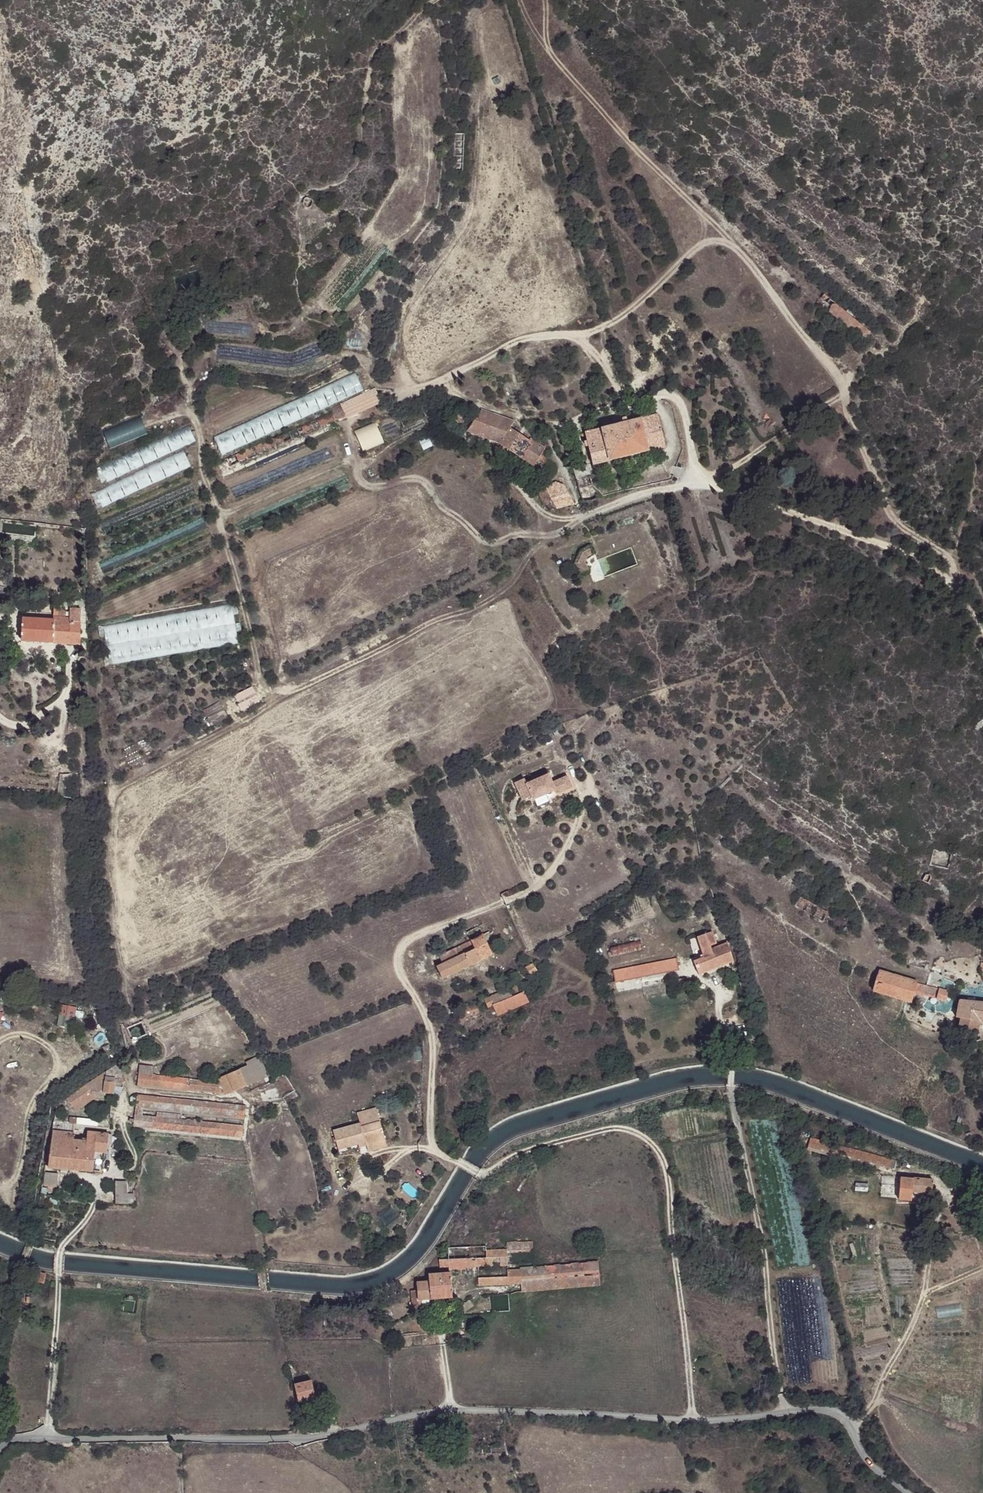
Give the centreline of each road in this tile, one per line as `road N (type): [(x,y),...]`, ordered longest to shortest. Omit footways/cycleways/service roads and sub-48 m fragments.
road 1 (residential): [(907,1492),(866,1461),(845,1419),(820,1409),(694,1420),(444,1410),(287,1440),(14,1439),(0,1451)]
road 2 (track): [(456,1160),(436,1150),(430,1128),(435,1044),(400,950),(547,879),(583,806),(573,773)]
road 3 (track): [(694,1420),(671,1185),(648,1140),(618,1128),(518,1153),(479,1173)]
road 4 (track): [(784,1411),(766,1251),(731,1087)]
road 5 (track): [(263,1094),(127,1093),(121,1112),(134,1165),(102,1186),(89,1216),(62,1247)]
road 6 (track): [(852,1432),(913,1324),(932,1238),(941,1226),(982,1222)]
road 7 (track): [(0,1039),(23,1032),(51,1047),(56,1067),(32,1106),(18,1176),(0,1186)]
road 8 (track): [(729,1061),(714,990),(705,981),(680,975),(621,987)]
road 9 (track): [(58,1274),(48,1438)]

